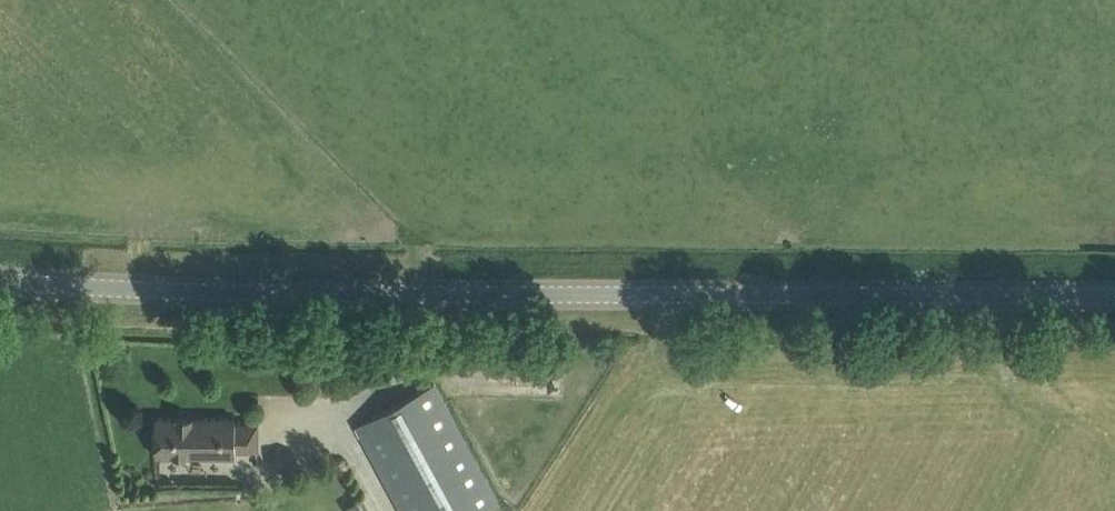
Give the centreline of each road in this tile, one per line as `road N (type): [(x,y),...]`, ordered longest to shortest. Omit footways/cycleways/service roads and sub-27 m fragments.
road 1 (tertiary): [(1114,297),(245,294),(0,281)]

